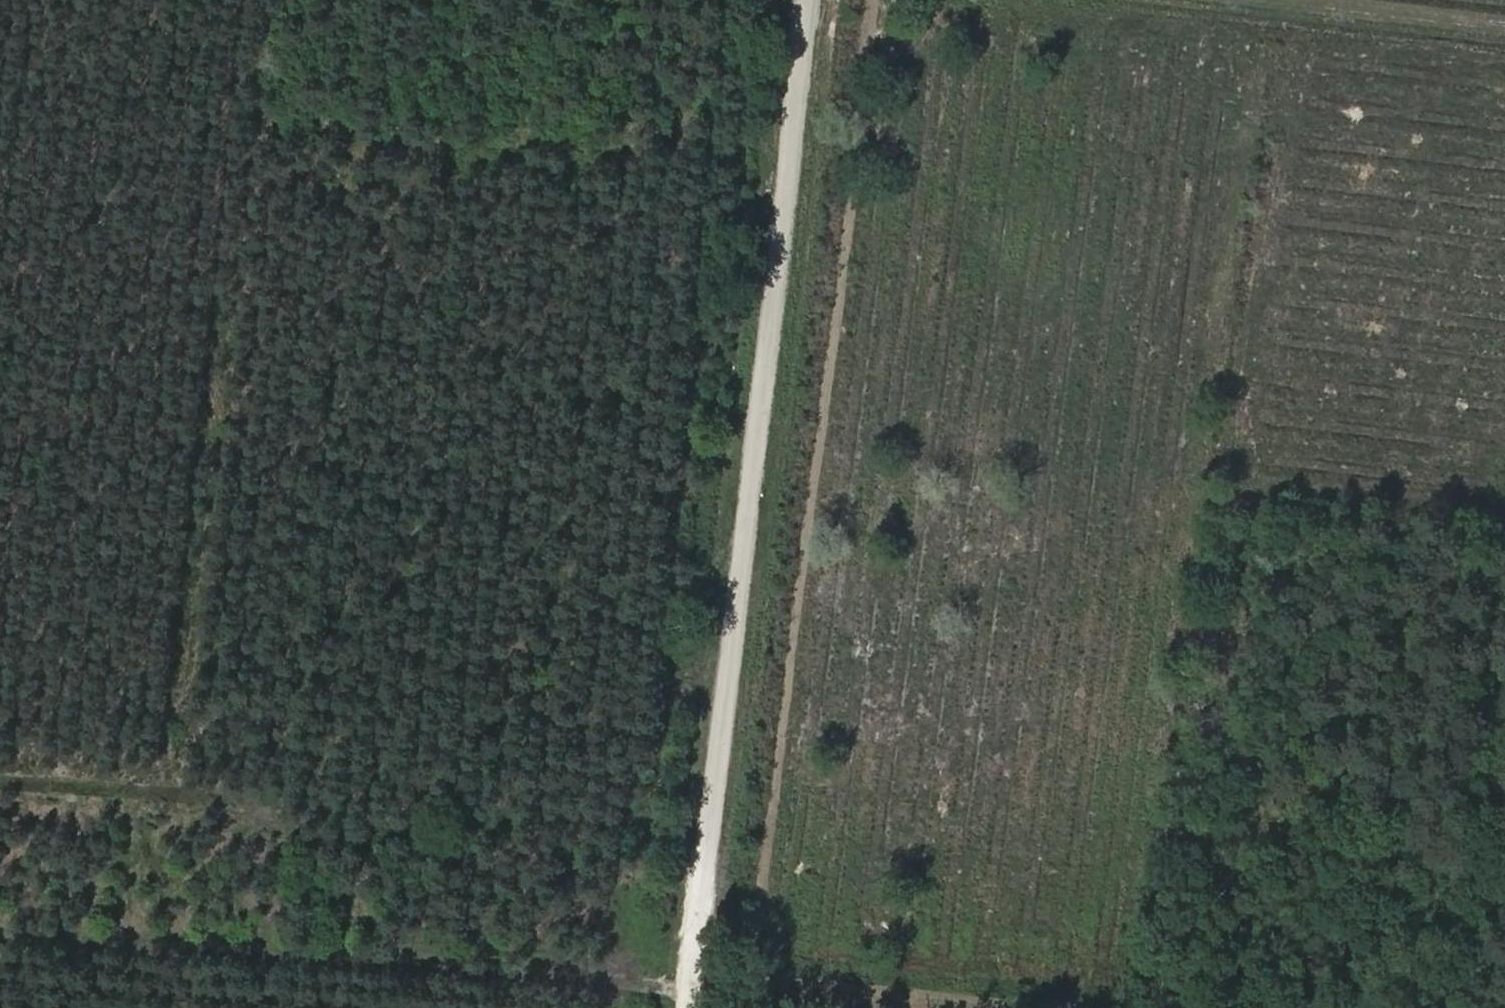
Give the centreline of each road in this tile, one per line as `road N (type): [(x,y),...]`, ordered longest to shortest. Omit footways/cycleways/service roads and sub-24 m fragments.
road 1 (track): [(688,1007),(792,209),(810,0)]
road 2 (track): [(1313,0),(1504,22)]

